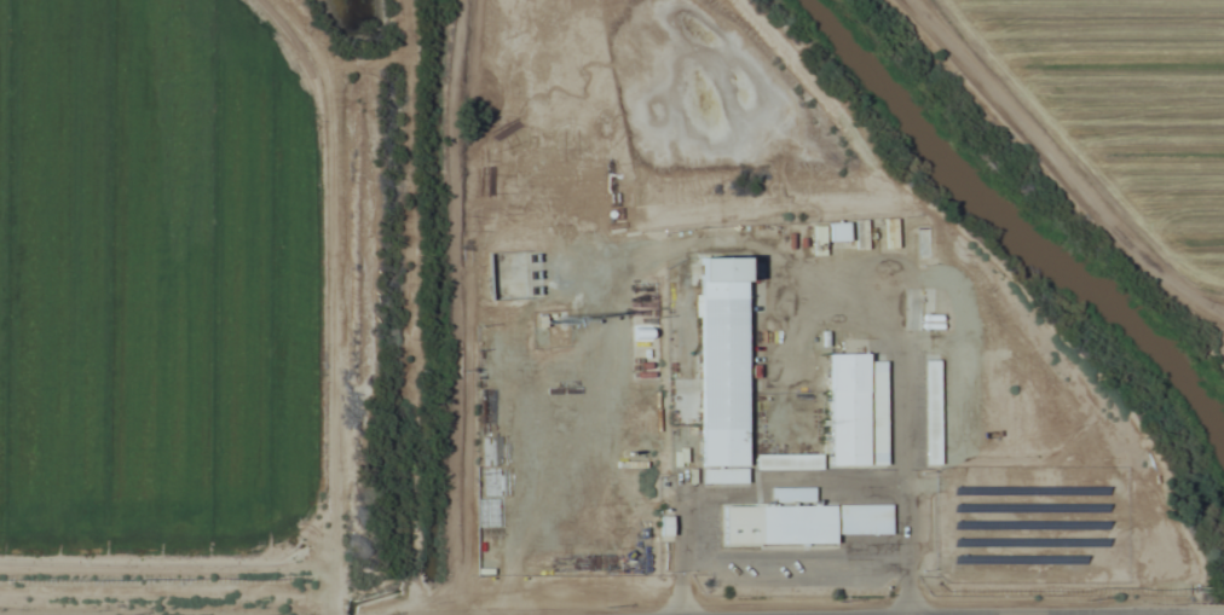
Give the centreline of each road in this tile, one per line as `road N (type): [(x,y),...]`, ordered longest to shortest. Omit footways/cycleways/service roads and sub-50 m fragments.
road 1 (track): [(413,614),(415,0)]
road 2 (track): [(1223,311),(1178,288),(1085,198),(908,0)]

